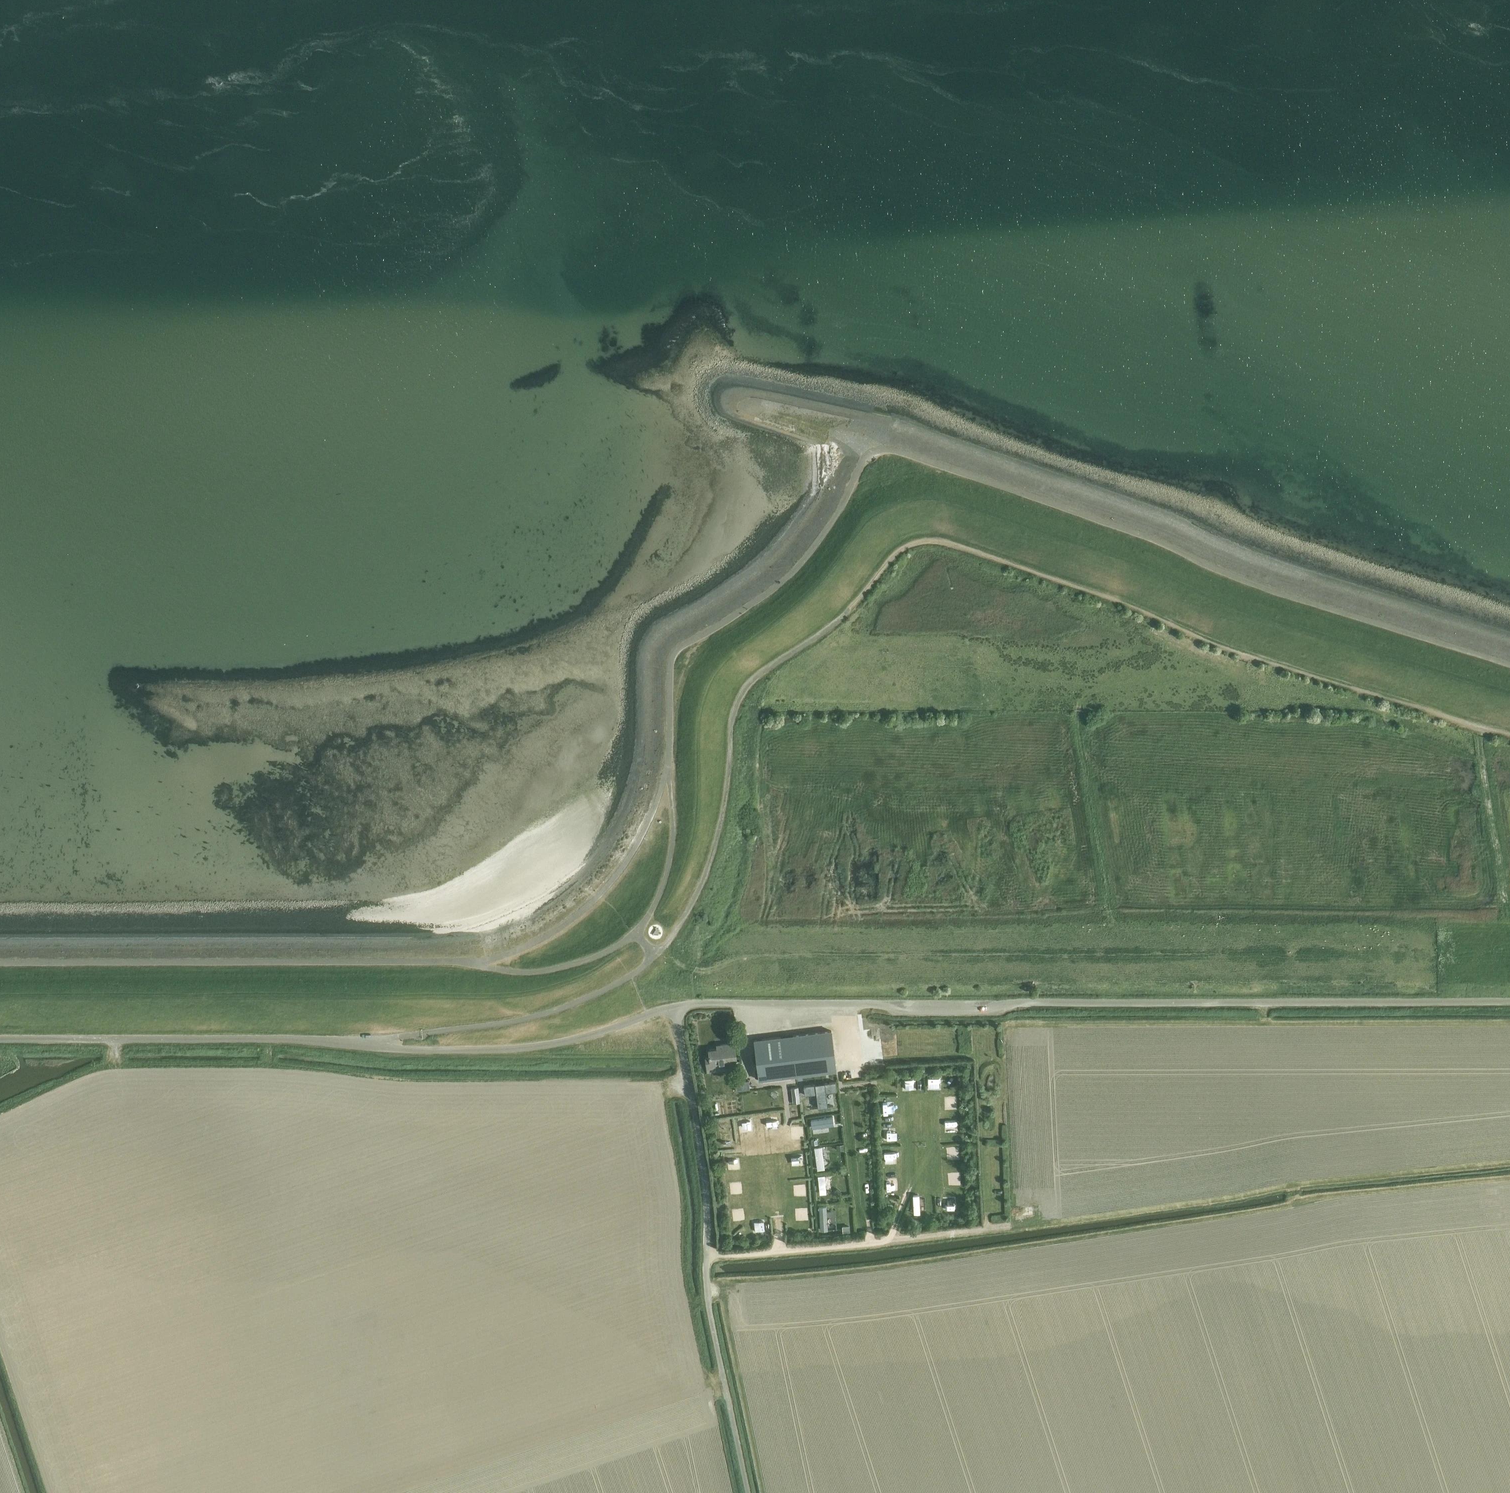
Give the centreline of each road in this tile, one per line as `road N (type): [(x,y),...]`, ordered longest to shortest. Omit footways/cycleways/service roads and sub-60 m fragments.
road 1 (track): [(656,954),(699,892),(723,821),(728,721),(739,694),(762,668),(810,642),(917,534),(1509,733)]
road 2 (unclassified): [(1509,1004),(1015,1005),(907,1013),(874,1005),(676,1004)]
road 3 (unclassified): [(676,1004),(584,1037),(467,1051),(276,1038),(0,1038)]
road 4 (unclassified): [(751,1492),(709,1307),(710,1247),(676,1004)]
road 5 (track): [(710,1247),(1008,1219)]

